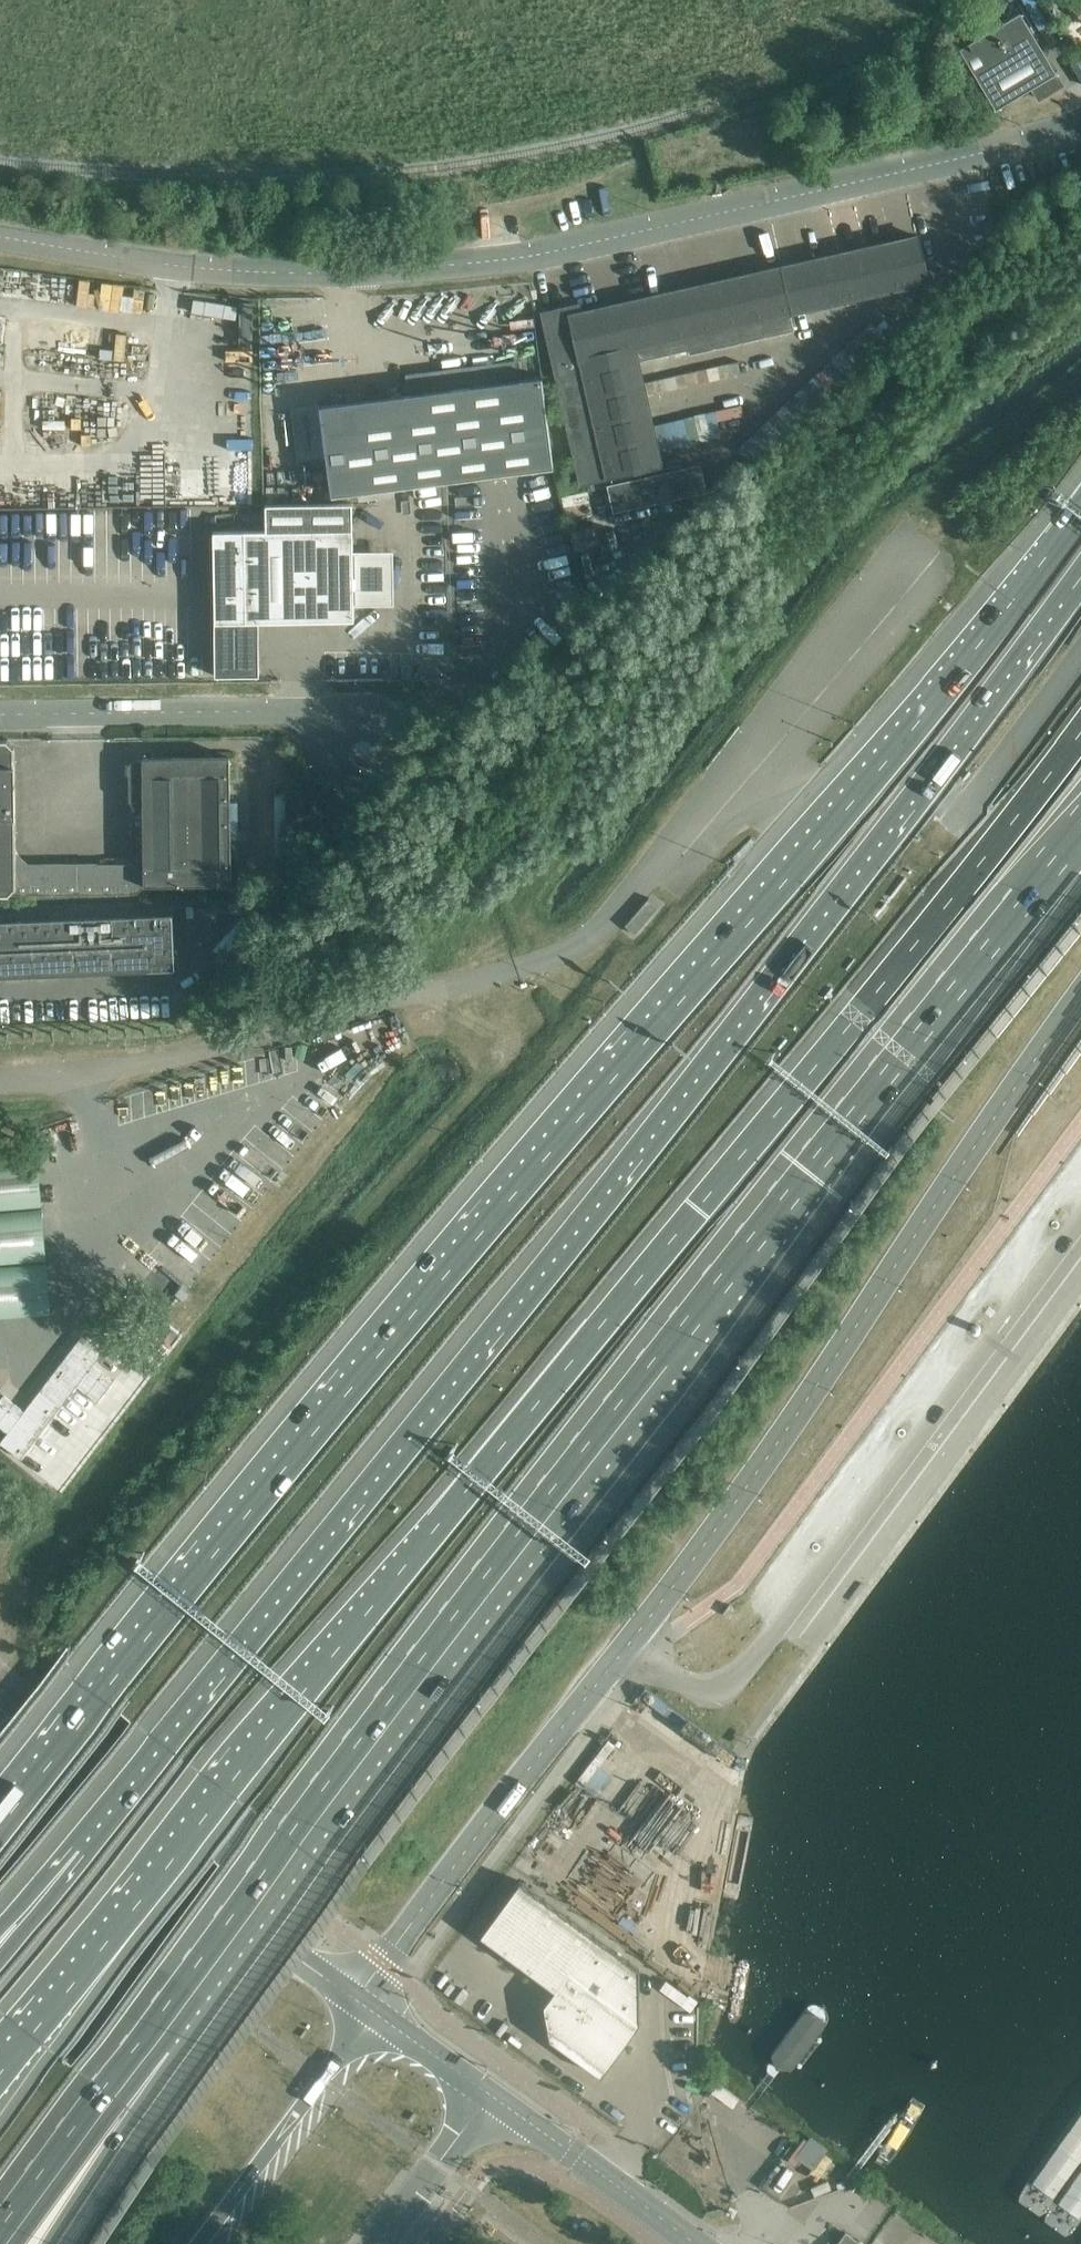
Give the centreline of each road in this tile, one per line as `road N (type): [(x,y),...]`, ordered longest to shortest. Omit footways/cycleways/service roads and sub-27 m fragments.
road 1 (motorway): [(0,2077),(220,1788),(1080,733)]
road 2 (motorway): [(1080,510),(0,1804)]
road 3 (motorway): [(1080,581),(651,1139),(85,1840)]
road 4 (motorway): [(158,2025),(536,1521),(1080,836)]
road 5 (unclassified): [(358,2001),(752,1479),(1080,997)]
road 6 (unclassified): [(0,236),(229,271),(324,272),(504,258),(986,151),(1080,123)]
road 7 (secondary): [(358,2001),(61,1781),(0,1723)]
road 8 (unclassified): [(369,747),(271,707),(0,714)]
road 9 (motorway): [(198,2243),(373,2011)]
road 10 (motorway): [(0,2240),(158,2025)]
road 11 (unclassified): [(696,2243),(490,2095)]
road 12 (motorway): [(49,2243),(134,2112),(158,2025)]
road 13 (secondary): [(379,2243),(490,2095)]
road 14 (secondary): [(490,2095),(373,2011)]
road 15 (motorway): [(85,1840),(0,1948)]
road 16 (motorway): [(85,1840),(0,1933)]

